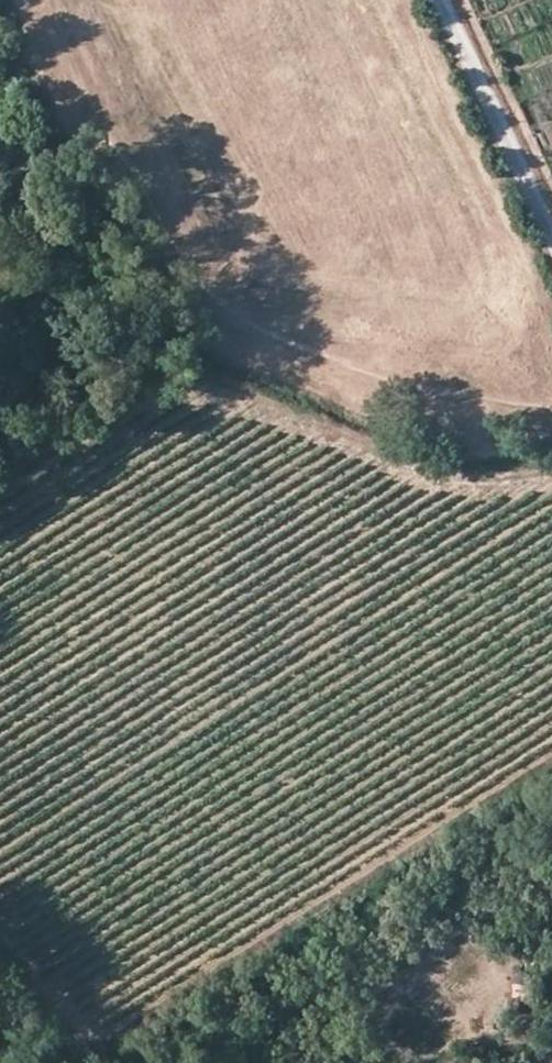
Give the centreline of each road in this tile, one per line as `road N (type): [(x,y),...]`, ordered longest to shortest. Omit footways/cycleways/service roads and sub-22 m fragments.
road 1 (track): [(551,242),(440,0)]

